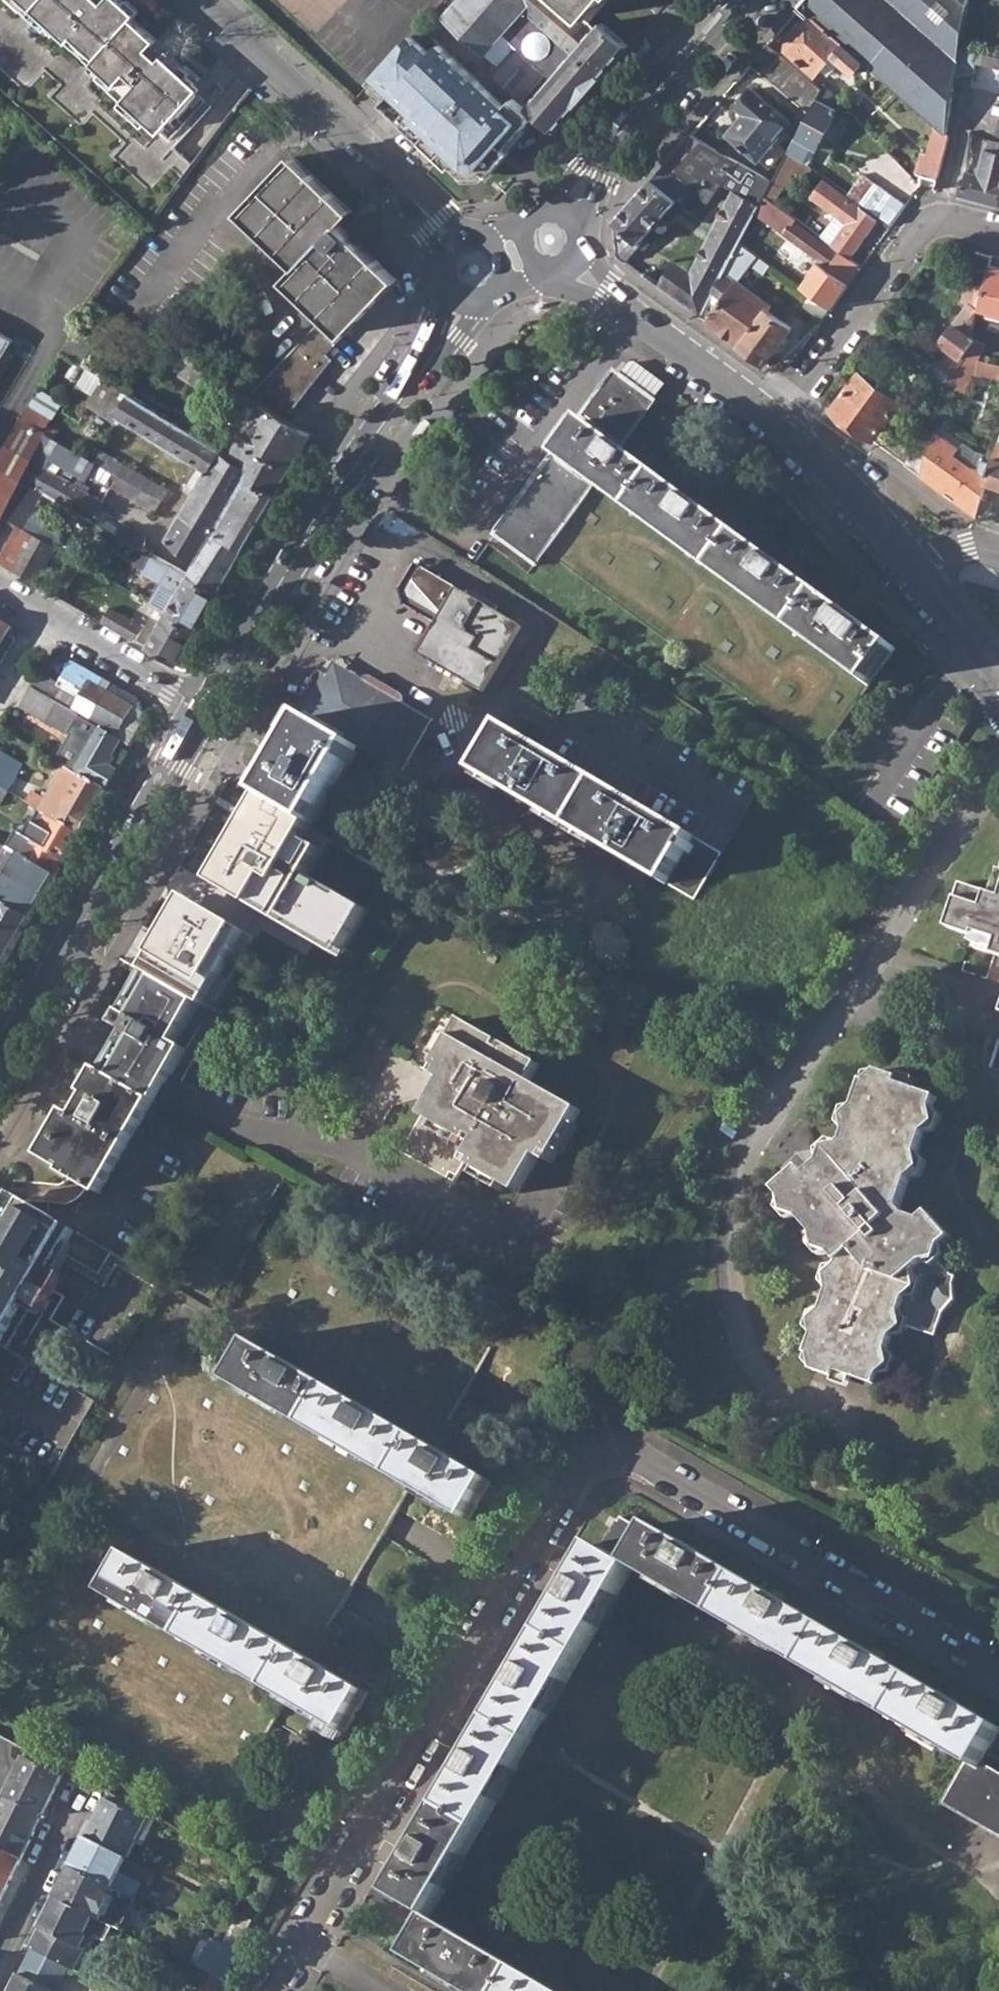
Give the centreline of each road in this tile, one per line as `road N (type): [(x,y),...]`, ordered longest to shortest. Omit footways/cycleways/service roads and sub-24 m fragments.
road 1 (residential): [(274,1990),(568,1488),(600,1457),(637,1458),(998,1671)]
road 2 (residential): [(998,771),(803,1055),(752,1155),(734,1215),(729,1280),(739,1339),(762,1388),(826,1422)]
road 3 (primary): [(465,291),(451,332),(327,507),(207,709)]
road 4 (primary): [(0,1067),(207,709)]
road 5 (tertiary): [(204,0),(454,235)]
road 6 (residential): [(998,234),(951,222),(917,232),(780,419)]
road 7 (primary): [(737,0),(589,171),(571,203)]
road 8 (tertiary): [(581,257),(605,292),(780,419)]
road 9 (tertiary): [(780,419),(853,491),(919,575)]
road 10 (residential): [(0,1967),(83,1798)]
road 11 (residential): [(48,615),(207,709)]
road 12 (tertiary): [(919,575),(998,670)]

